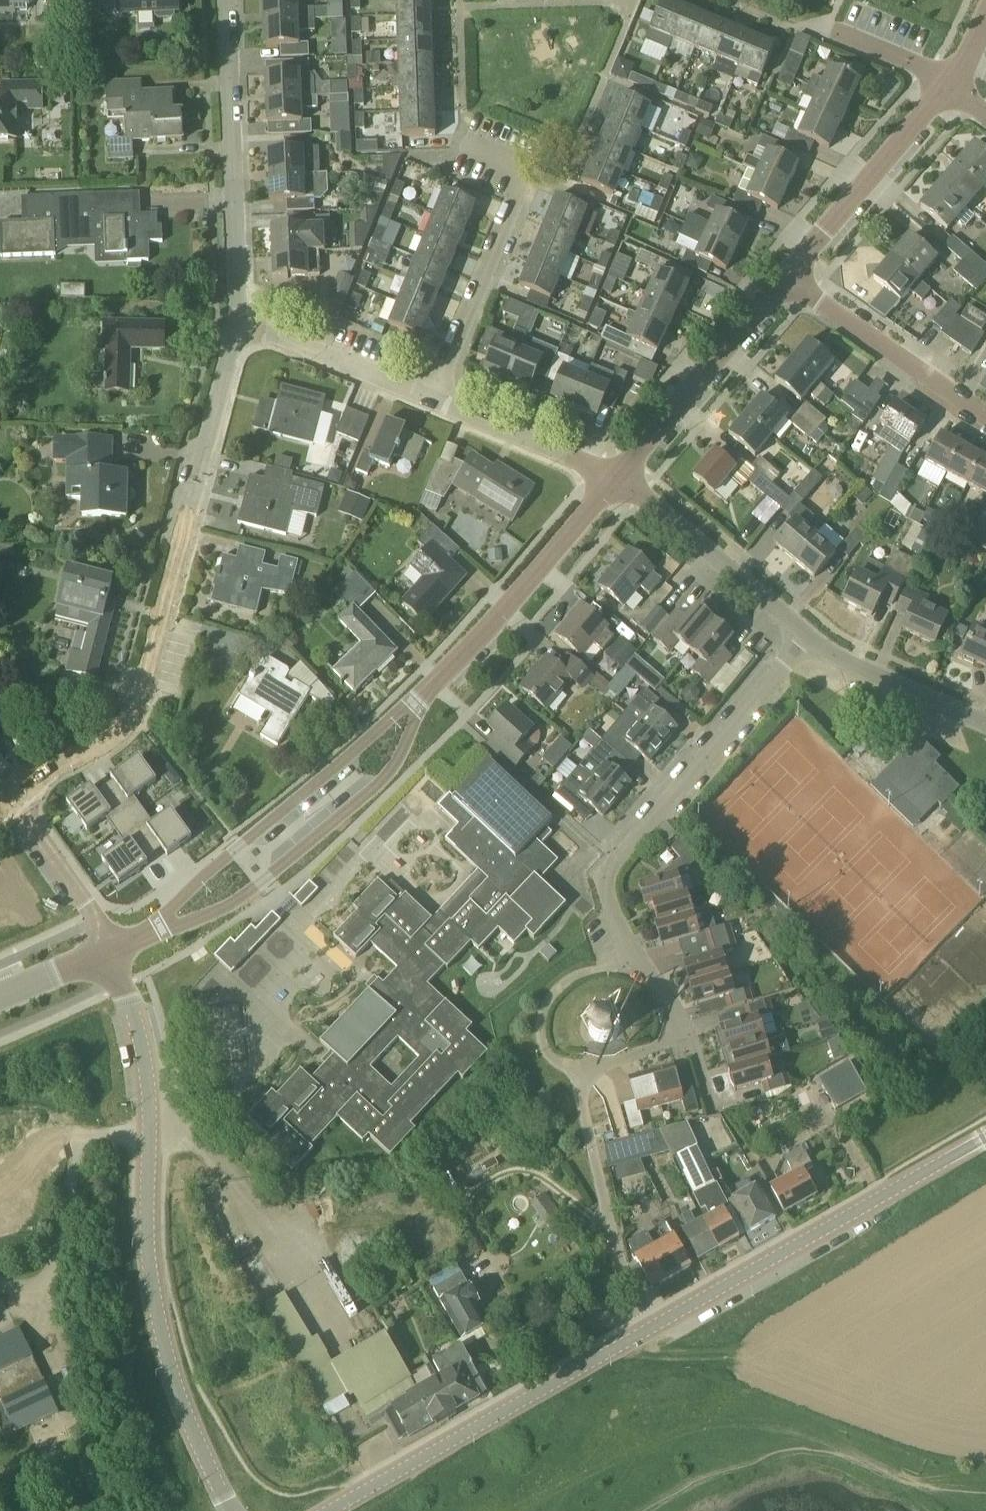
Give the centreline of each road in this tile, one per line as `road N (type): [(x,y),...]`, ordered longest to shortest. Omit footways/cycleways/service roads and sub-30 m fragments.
road 1 (tertiary): [(329,1510),(985,1139)]
road 2 (tertiary): [(231,1510),(165,1348),(148,1230),(149,1087),(111,950)]
road 3 (residential): [(8,793),(102,741),(131,713),(238,323)]
road 4 (residential): [(682,1025),(625,945),(606,890),(609,869),(808,637)]
road 5 (residential): [(159,926),(229,906),(383,781),(427,692)]
road 6 (residential): [(427,692),(238,846),(159,926)]
road 7 (residential): [(238,323),(227,0)]
road 8 (residential): [(427,692),(616,480)]
road 9 (residential): [(616,480),(785,277)]
road 10 (residential): [(785,277),(949,86)]
road 11 (residential): [(808,637),(616,480)]
road 12 (residential): [(985,416),(785,277)]
road 13 (residential): [(433,401),(516,196)]
road 14 (residential): [(433,401),(238,323)]
road 15 (residential): [(616,480),(433,401)]
road 16 (residential): [(985,724),(808,637)]
road 17 (residential): [(111,950),(8,793)]
road 18 (residential): [(593,1148),(581,1084),(682,1025)]
road 19 (residential): [(949,86),(839,31)]
road 20 (tertiary): [(0,998),(111,950)]

